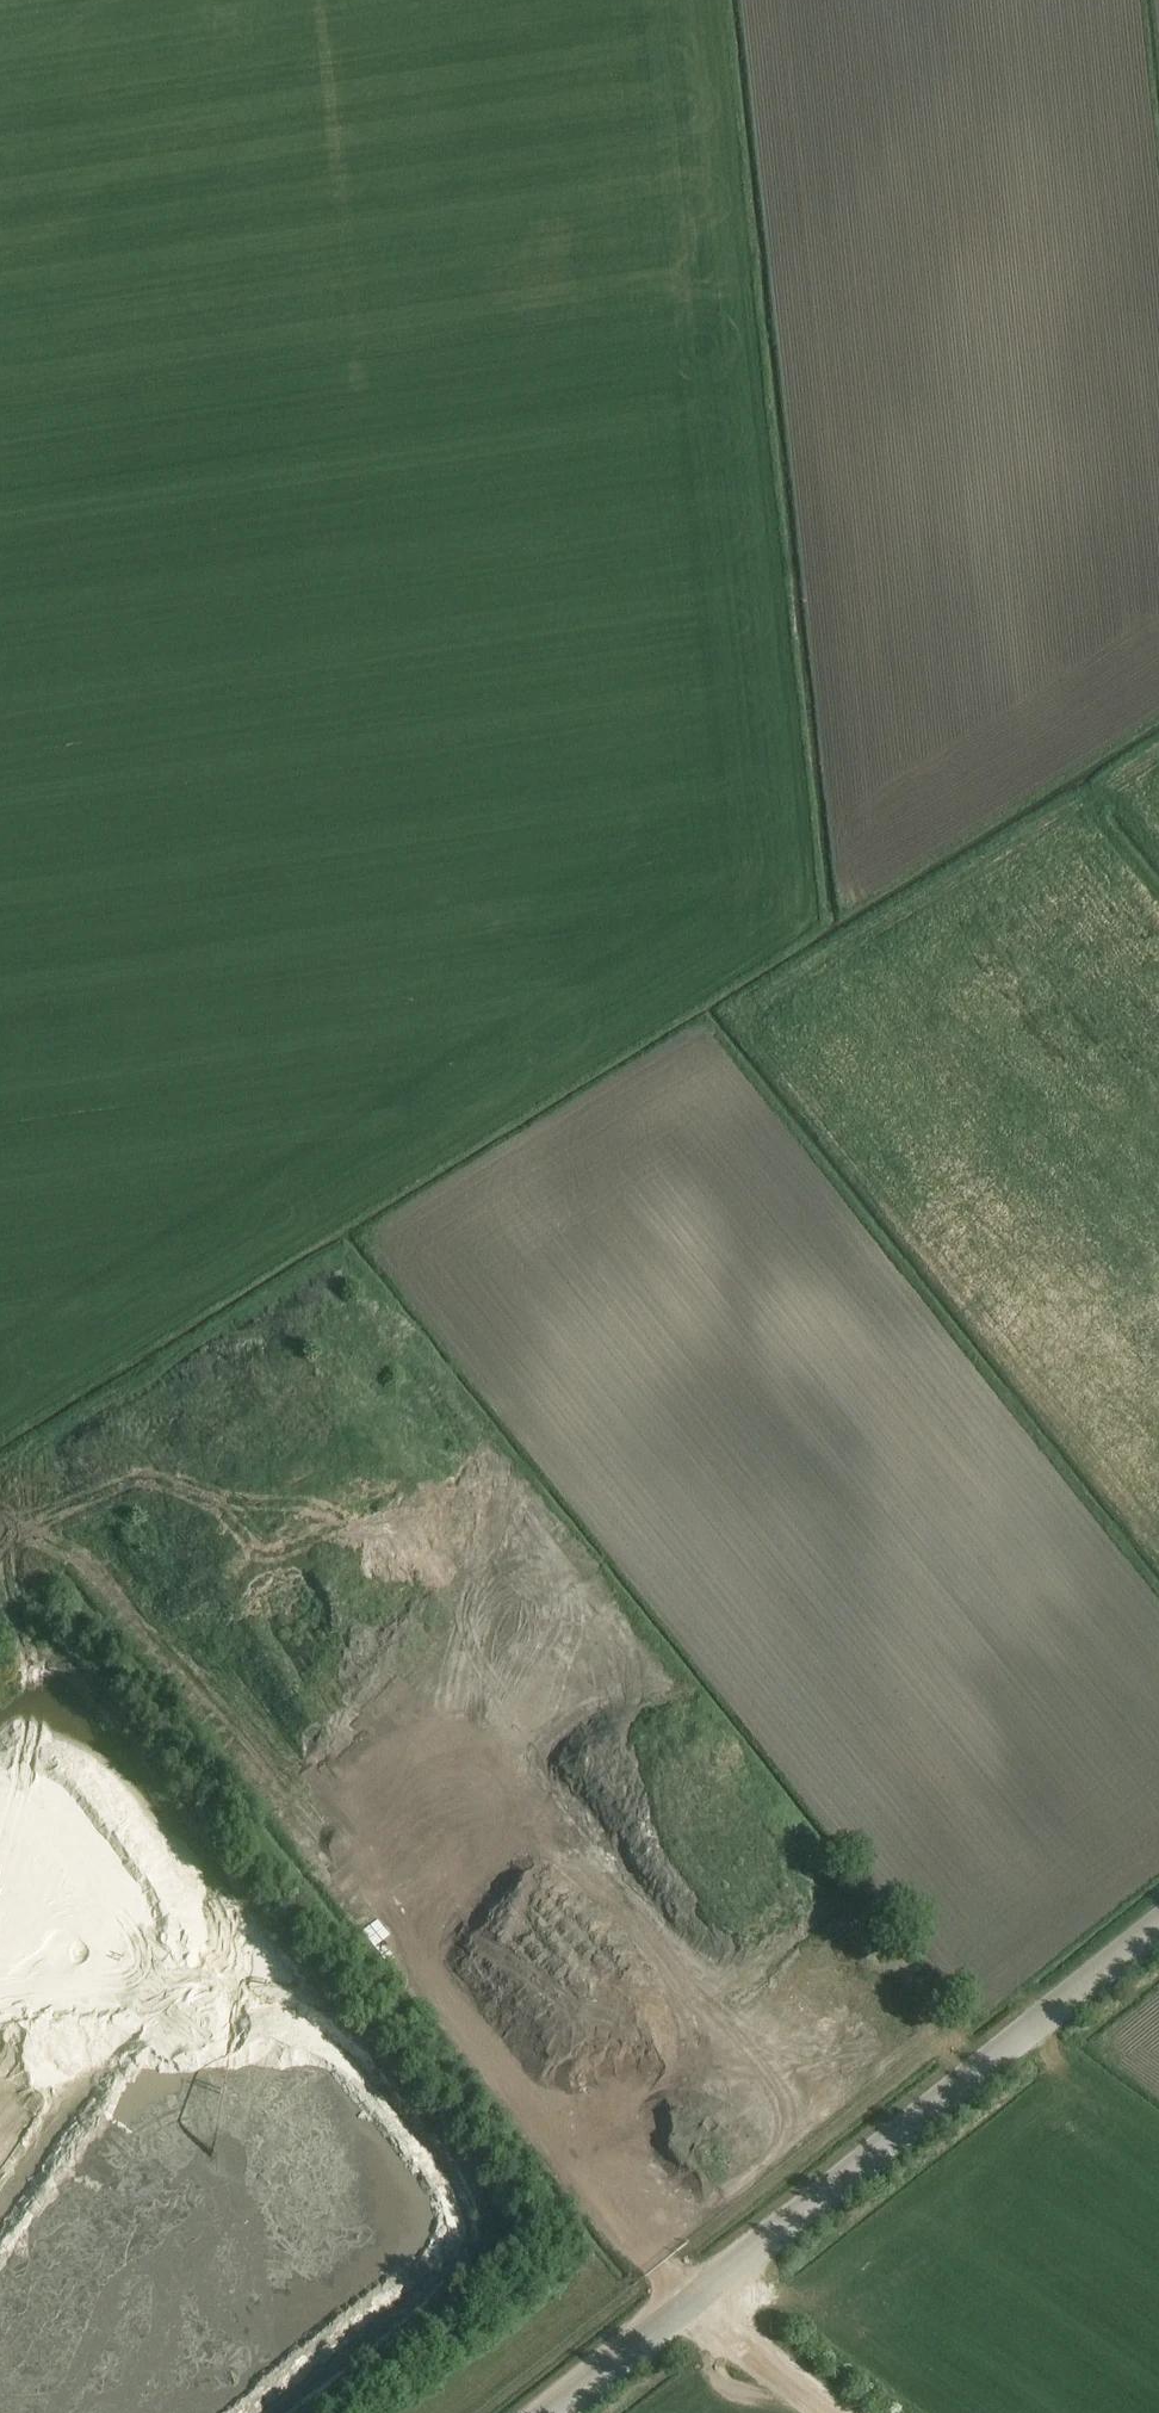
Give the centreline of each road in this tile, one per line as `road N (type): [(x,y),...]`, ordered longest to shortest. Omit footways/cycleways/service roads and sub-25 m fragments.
road 1 (unclassified): [(553,2412),(1158,1924)]
road 2 (track): [(824,2412),(682,2309)]

